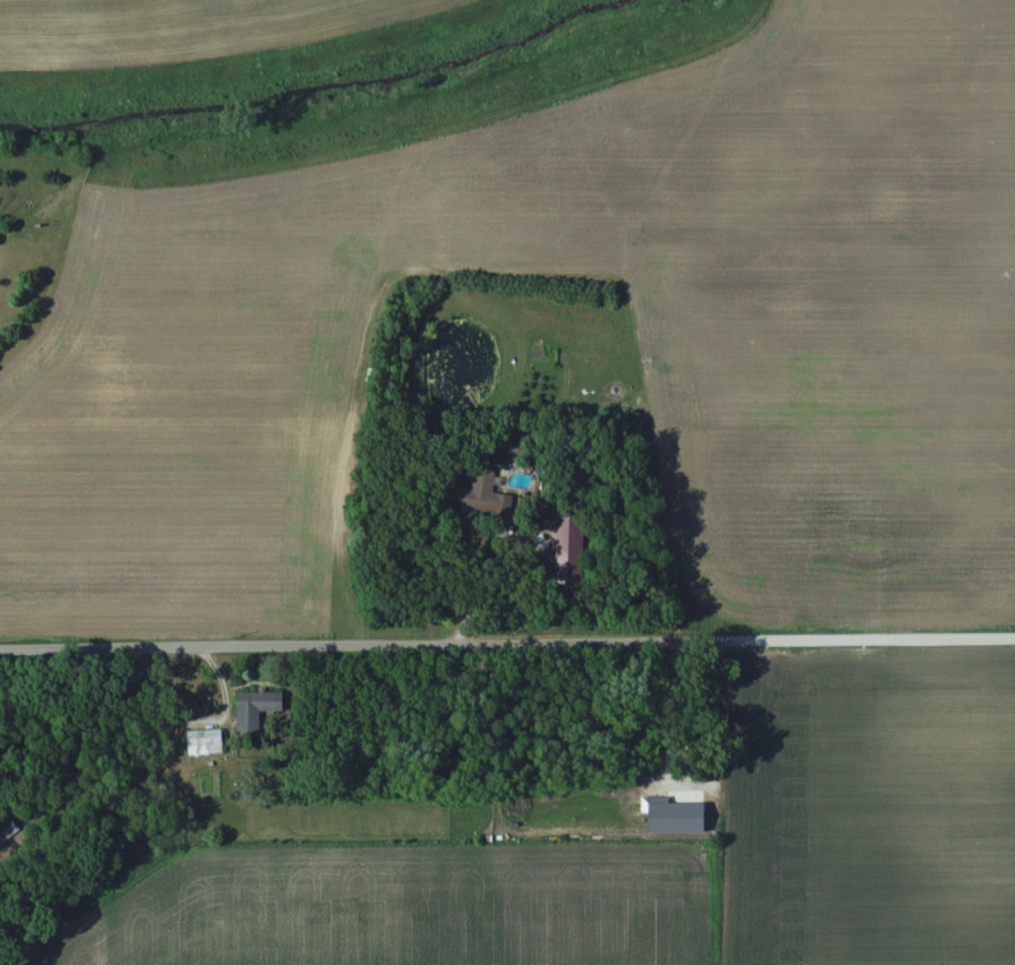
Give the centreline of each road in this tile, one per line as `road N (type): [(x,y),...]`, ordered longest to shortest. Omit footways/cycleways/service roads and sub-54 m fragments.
road 1 (residential): [(0,646),(1014,634)]

